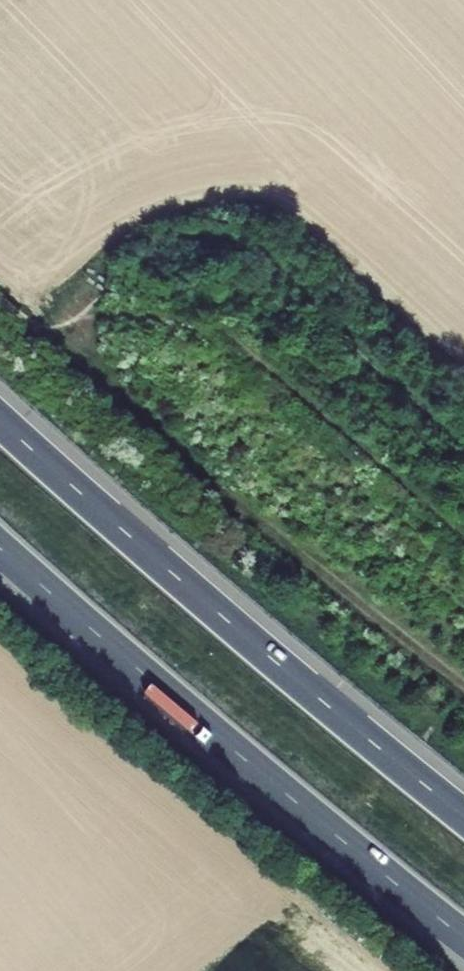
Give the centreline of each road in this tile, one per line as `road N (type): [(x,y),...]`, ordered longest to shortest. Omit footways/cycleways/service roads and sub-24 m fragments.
road 1 (motorway): [(463,817),(0,421)]
road 2 (motorway): [(0,548),(463,938)]
road 3 (track): [(463,447),(259,249),(186,238),(131,251),(62,330),(28,322),(0,292)]
road 4 (track): [(62,330),(324,575),(463,683)]
road 5 (track): [(221,325),(463,541)]

